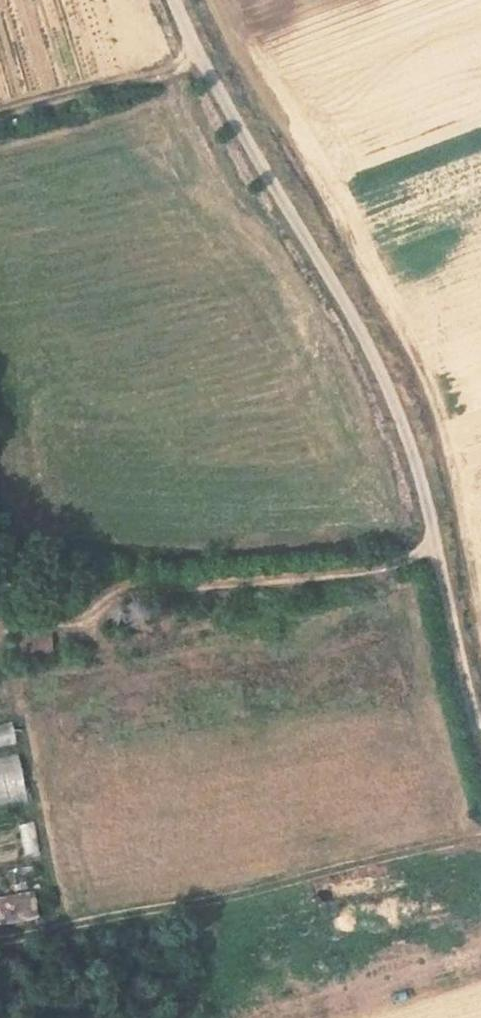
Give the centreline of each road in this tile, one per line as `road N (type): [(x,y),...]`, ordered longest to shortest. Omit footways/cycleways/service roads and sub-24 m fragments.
road 1 (track): [(175,0),(386,372),(480,730)]
road 2 (track): [(86,602),(440,556)]
road 3 (track): [(202,56),(0,108)]

